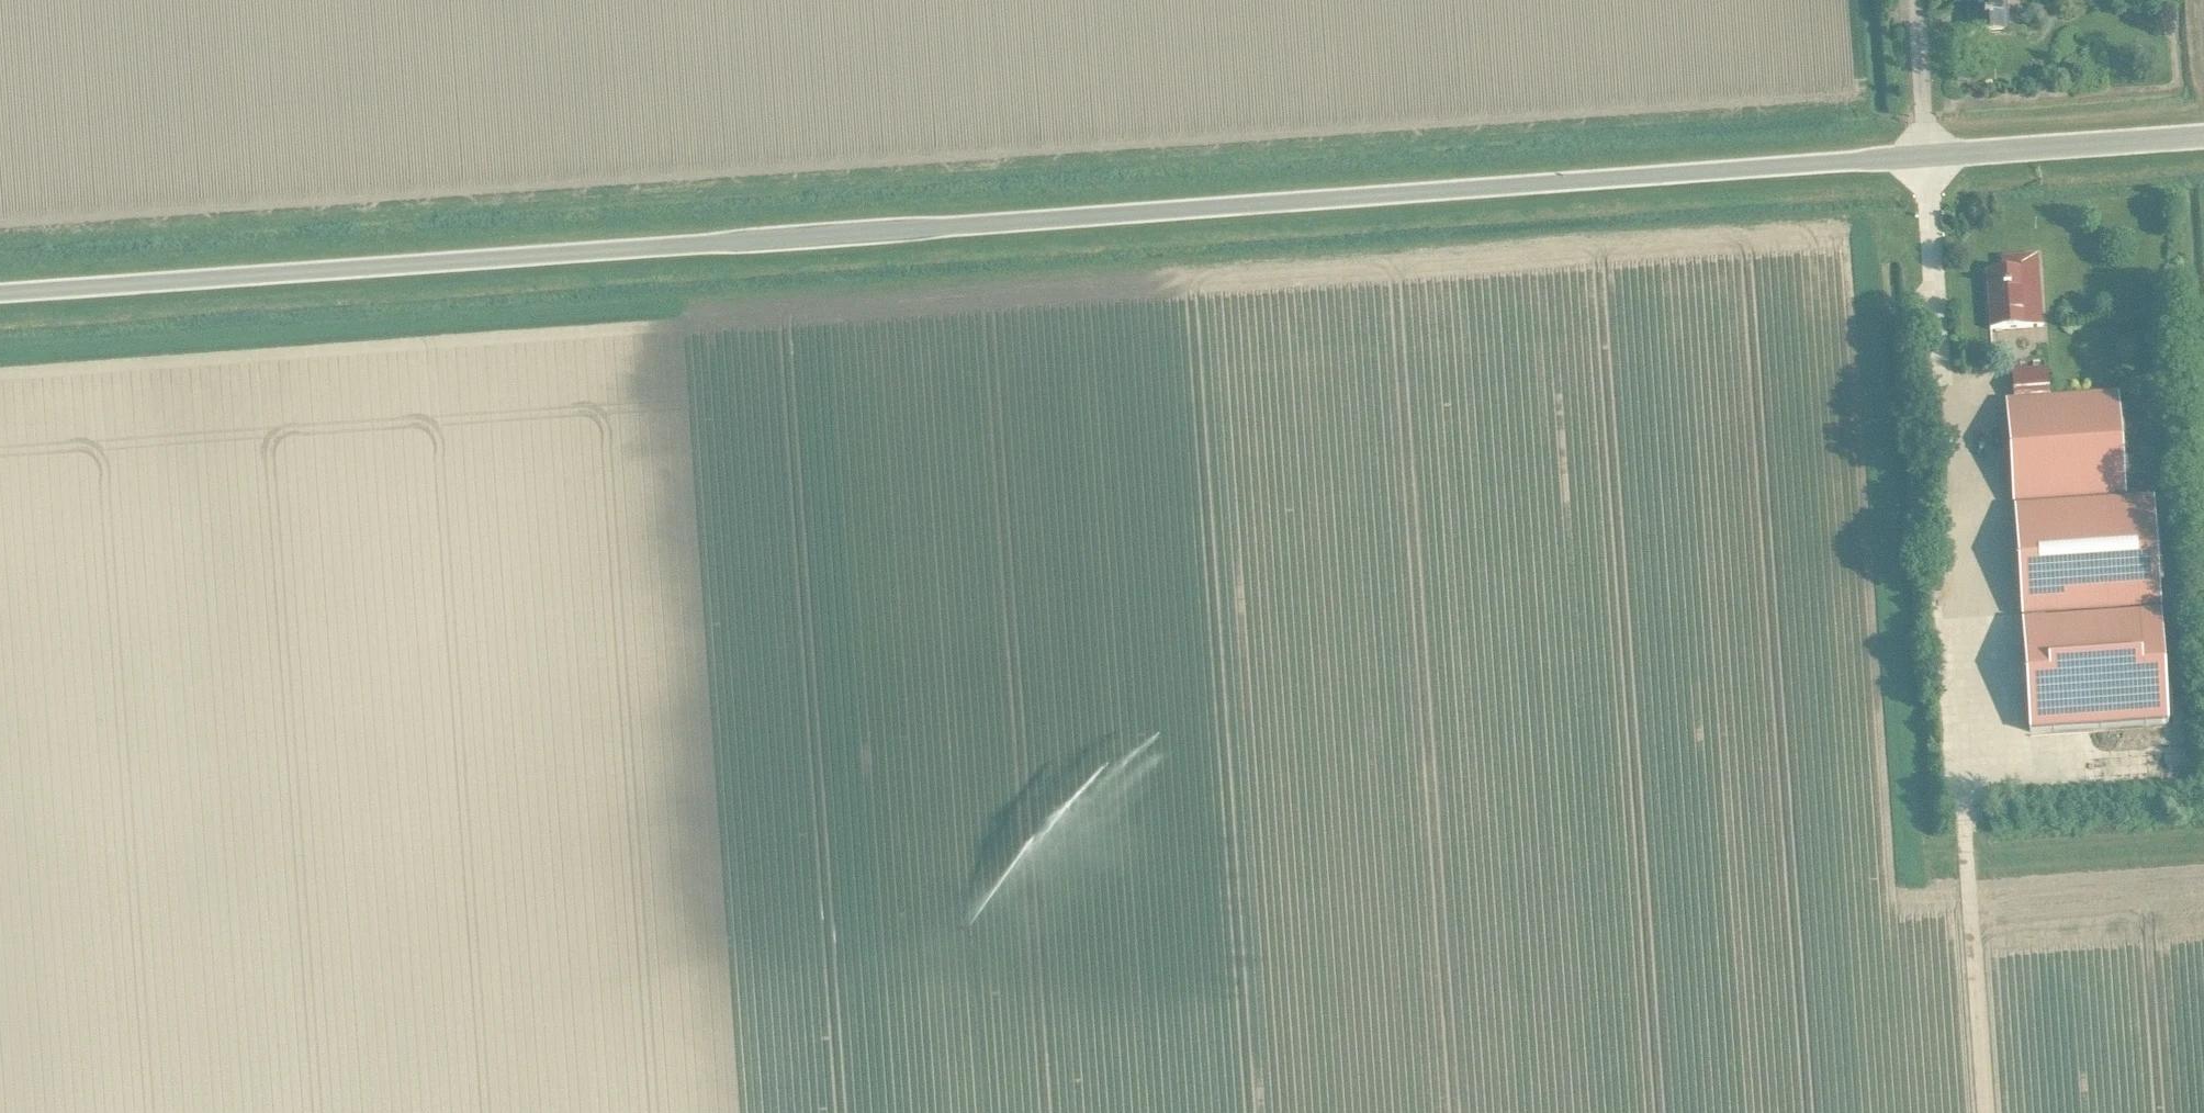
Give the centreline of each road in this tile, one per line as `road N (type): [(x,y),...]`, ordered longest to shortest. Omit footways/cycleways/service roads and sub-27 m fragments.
road 1 (unclassified): [(0,290),(2203,135)]

